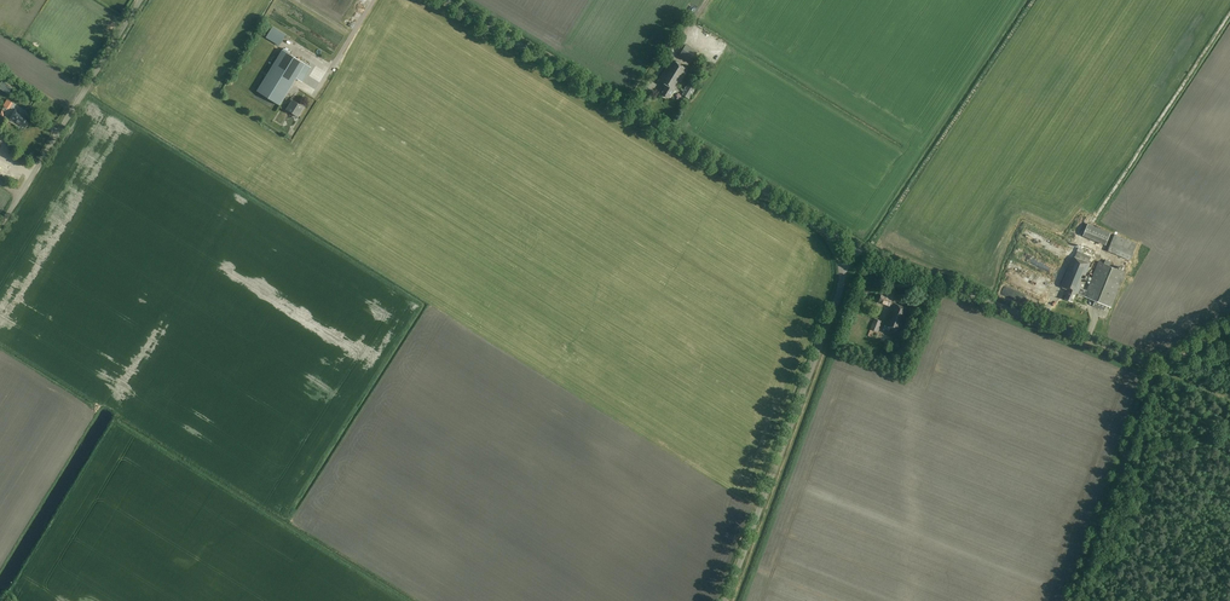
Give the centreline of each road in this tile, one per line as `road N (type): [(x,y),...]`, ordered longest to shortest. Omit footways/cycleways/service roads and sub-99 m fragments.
road 1 (tertiary): [(826,230),(448,0)]
road 2 (unclassified): [(1229,330),(1167,365),(1151,365),(859,248)]
road 3 (tertiary): [(726,600),(843,274)]
road 4 (track): [(1074,600),(1157,366),(1229,397)]
road 5 (unclassified): [(0,228),(141,0)]
road 6 (track): [(1090,219),(1229,13)]

